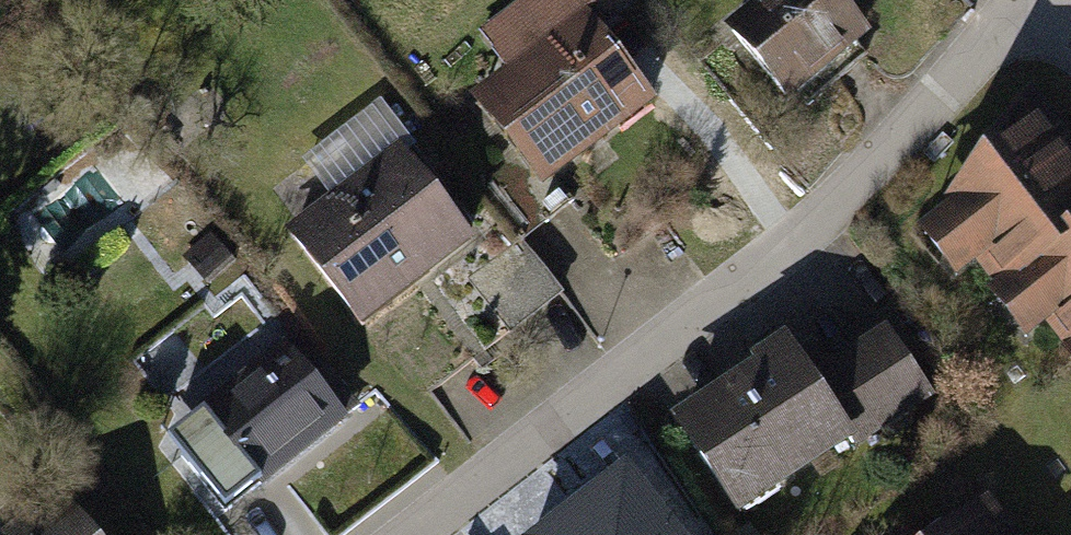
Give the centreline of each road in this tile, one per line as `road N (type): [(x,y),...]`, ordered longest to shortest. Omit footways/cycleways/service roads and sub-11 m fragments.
road 1 (residential): [(403,534),(805,228),(1017,0)]

